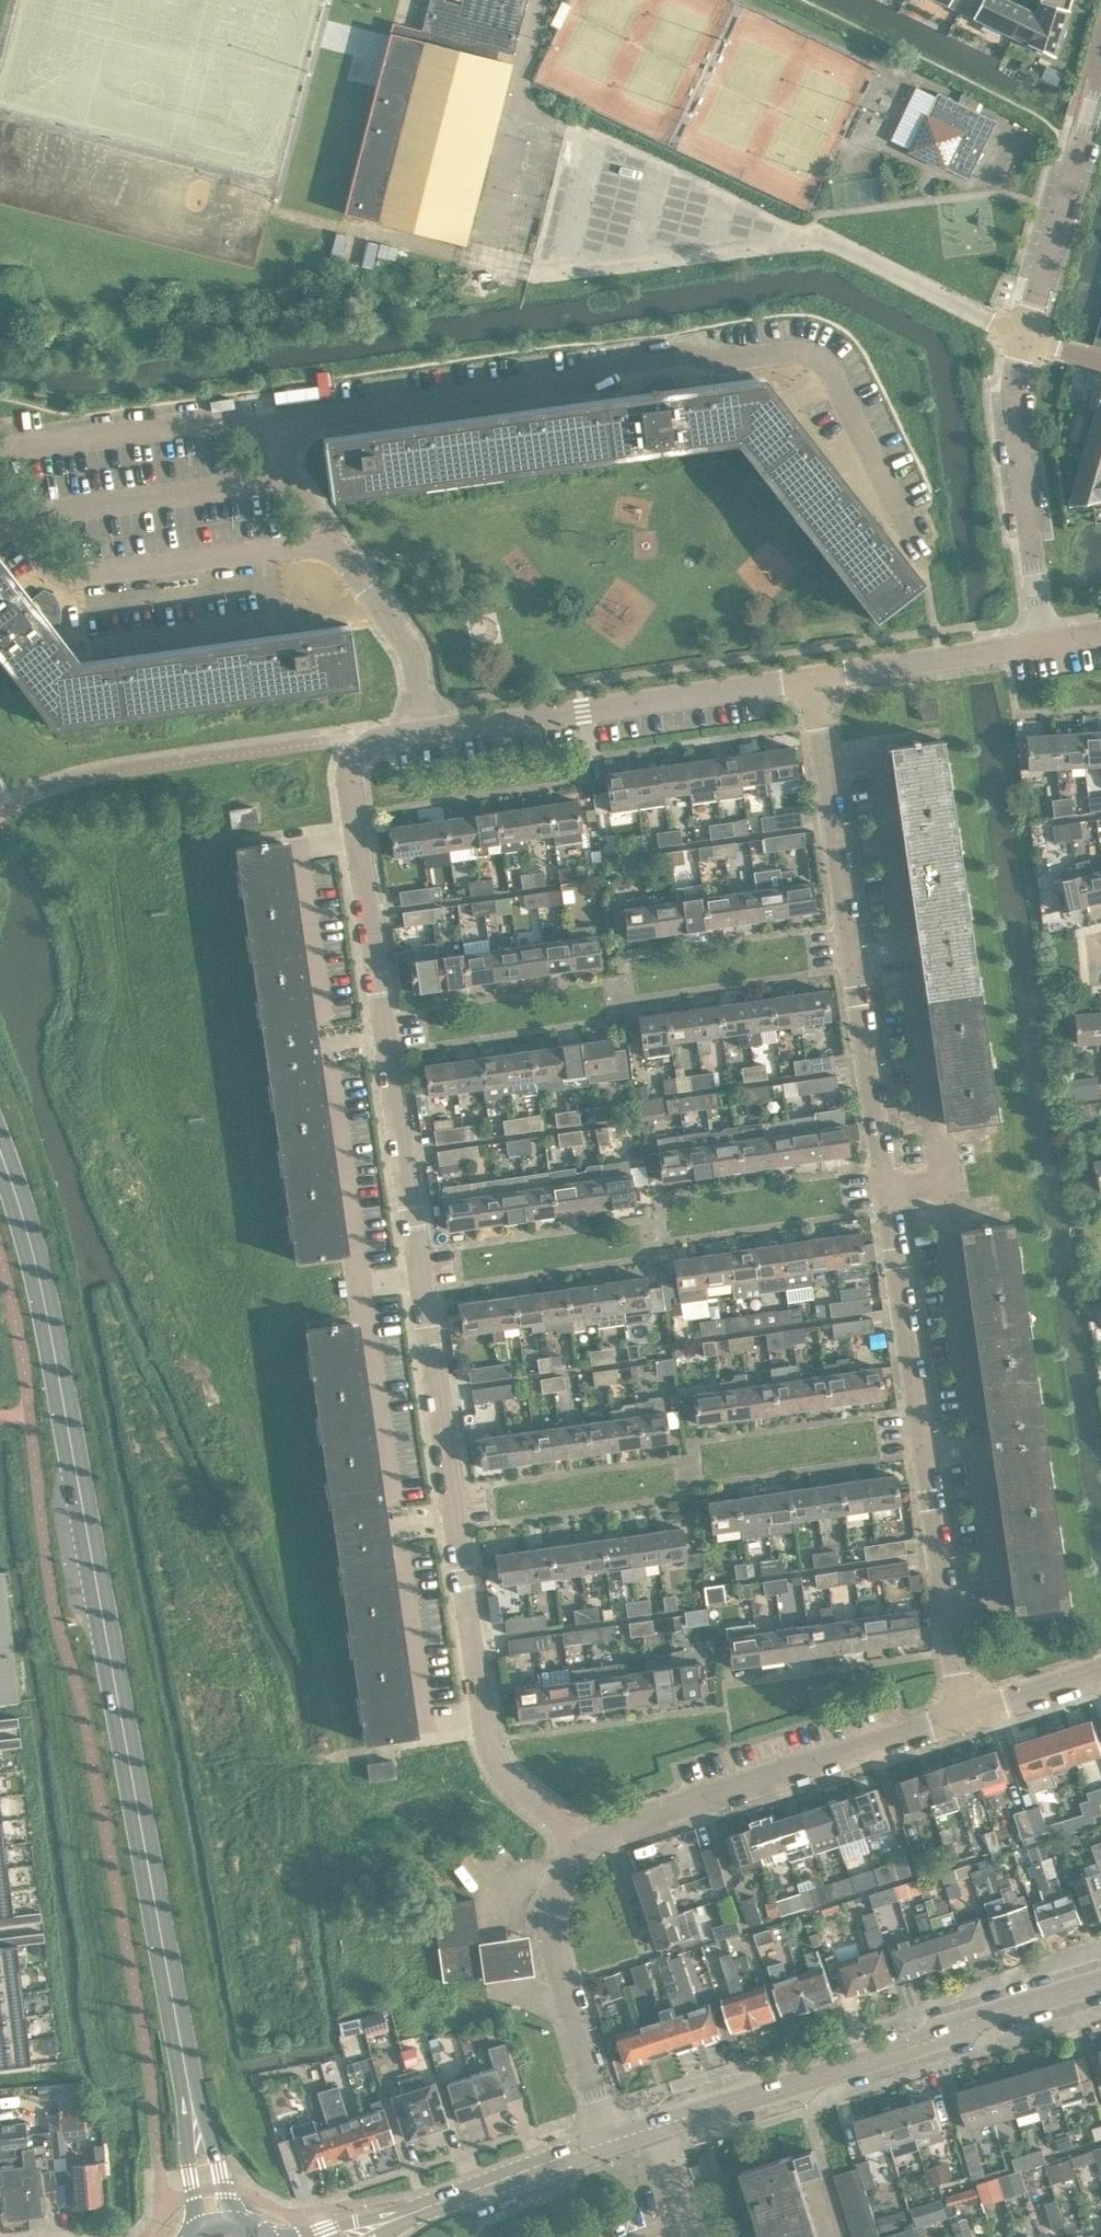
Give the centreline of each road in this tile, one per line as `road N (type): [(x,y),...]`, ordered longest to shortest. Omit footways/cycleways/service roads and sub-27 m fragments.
road 1 (residential): [(578,1844),(514,1798),(484,1742),(348,770),(375,736),(427,730)]
road 2 (secondary): [(213,2225),(46,1315),(0,1146)]
road 3 (residential): [(968,1718),(817,677)]
road 4 (residential): [(330,540),(274,458),(275,436),(293,421),(576,383),(624,358),(798,351),(830,369),(924,560)]
road 5 (tertiary): [(659,2130),(1100,1980)]
road 6 (residential): [(578,1844),(629,1817),(968,1718)]
road 7 (residential): [(427,730),(817,677)]
road 8 (residential): [(0,501),(65,574),(330,540)]
road 9 (residential): [(617,2142),(554,1924),(560,1873),(578,1844)]
road 10 (residential): [(1049,642),(1016,402),(1021,343)]
road 11 (tertiary): [(343,2236),(617,2142)]
road 12 (residential): [(817,677),(1049,642)]
road 13 (residential): [(1021,343),(1086,126)]
road 14 (residential): [(427,730),(407,650),(330,540)]
road 15 (residential): [(968,1718),(1100,1675)]

